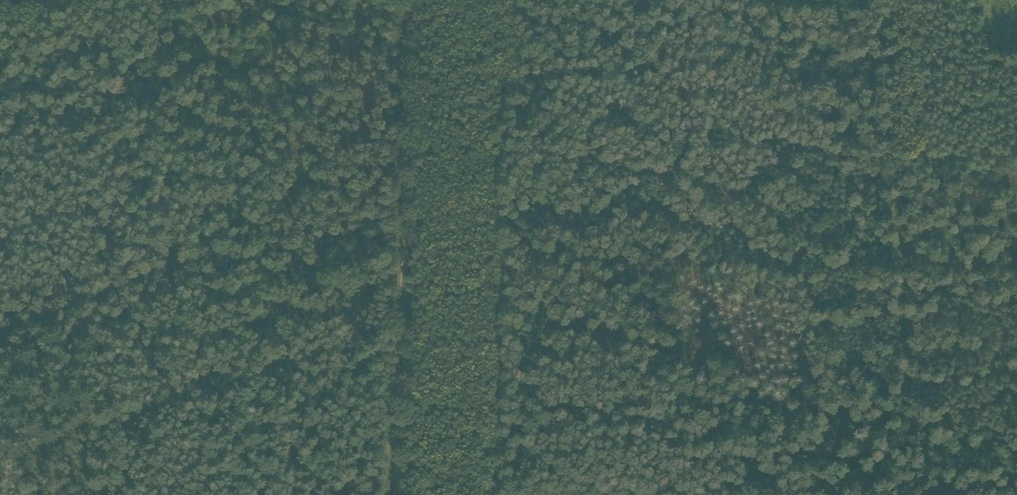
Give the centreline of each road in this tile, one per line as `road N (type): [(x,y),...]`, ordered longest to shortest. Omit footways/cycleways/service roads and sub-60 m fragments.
road 1 (track): [(408,0),(393,494)]

